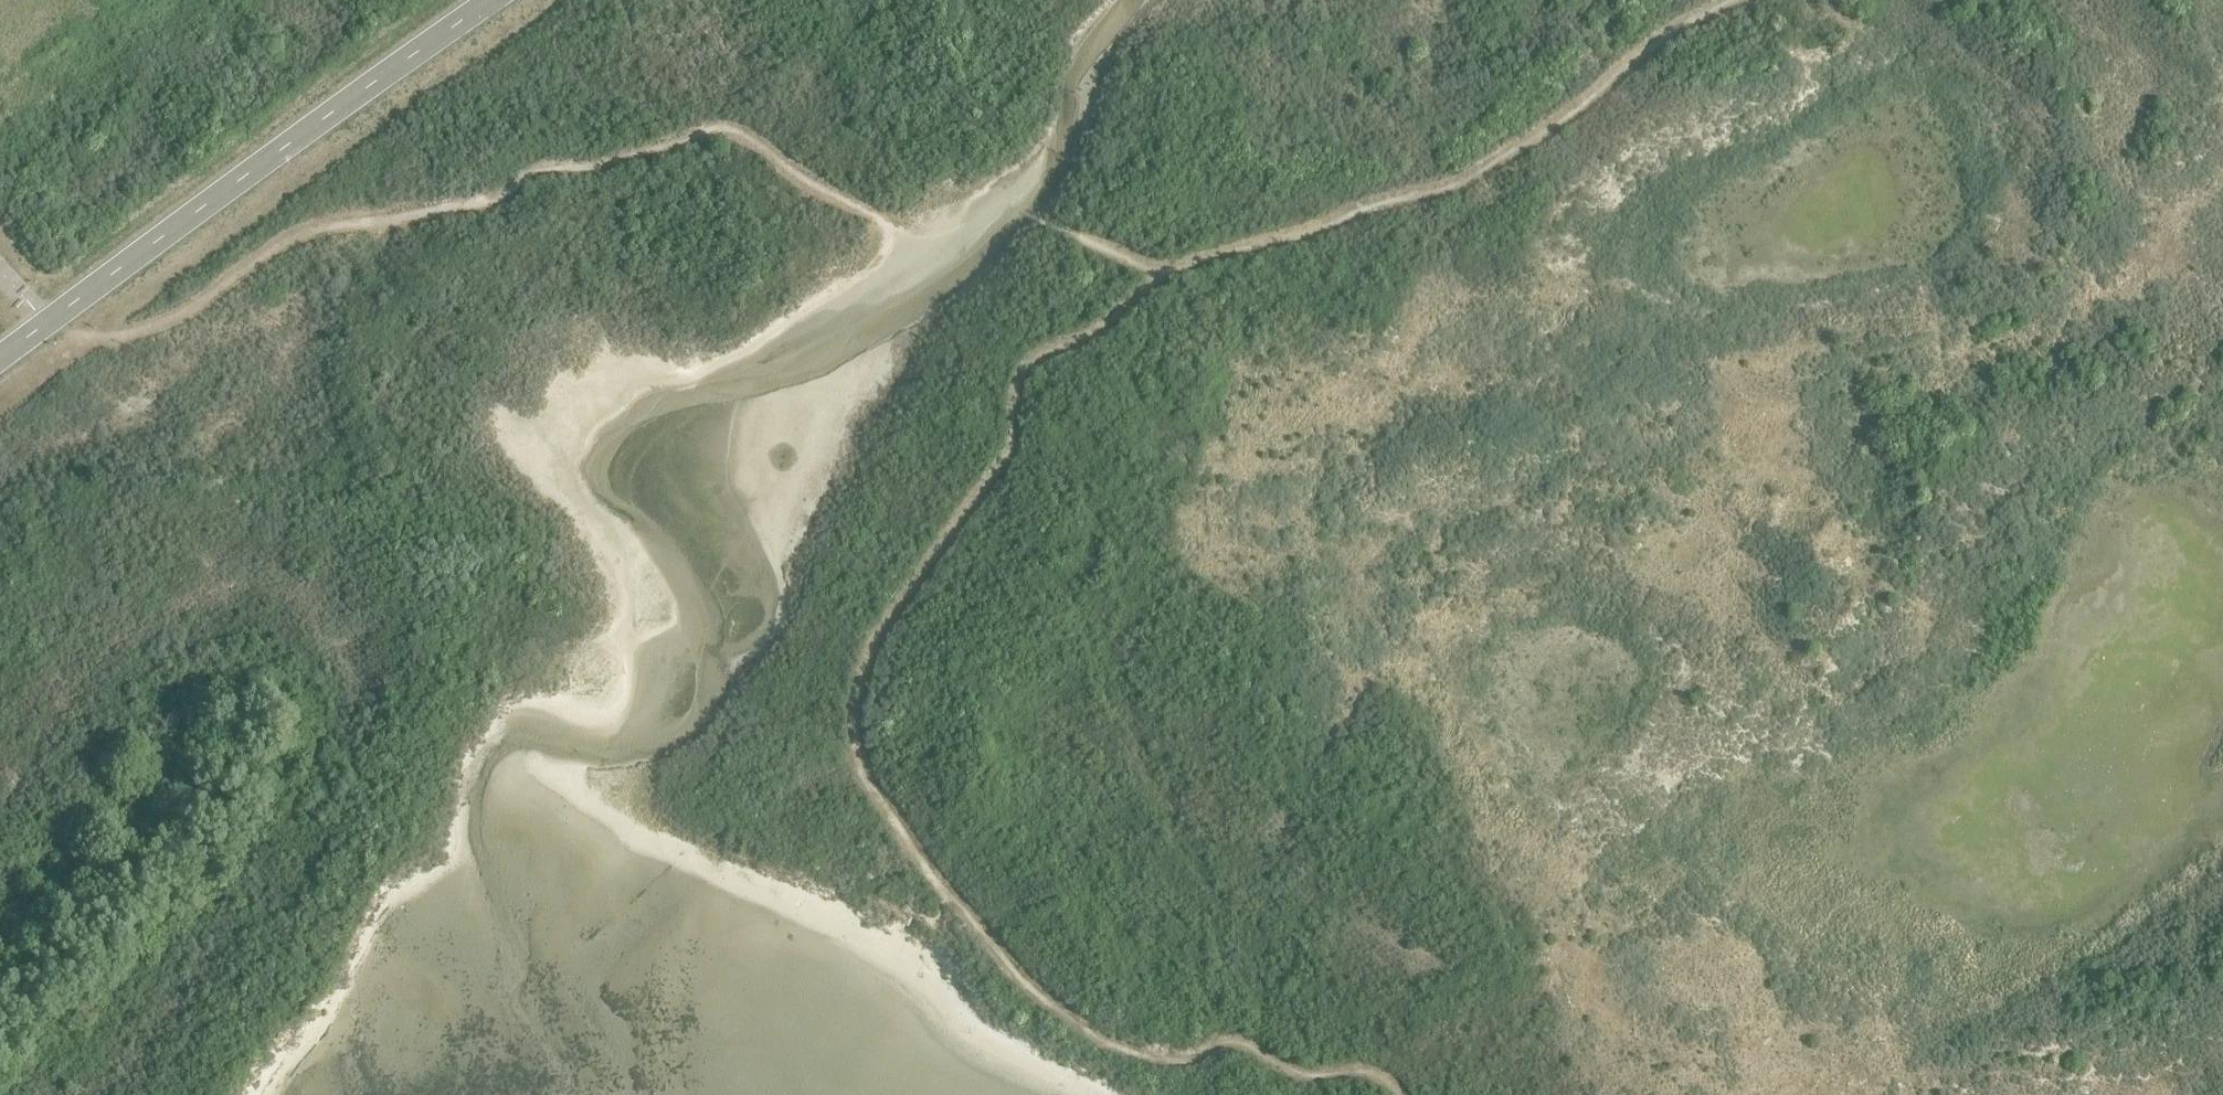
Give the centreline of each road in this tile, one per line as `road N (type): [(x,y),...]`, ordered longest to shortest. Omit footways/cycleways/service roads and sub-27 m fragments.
road 1 (unclassified): [(42,322),(492,0)]

